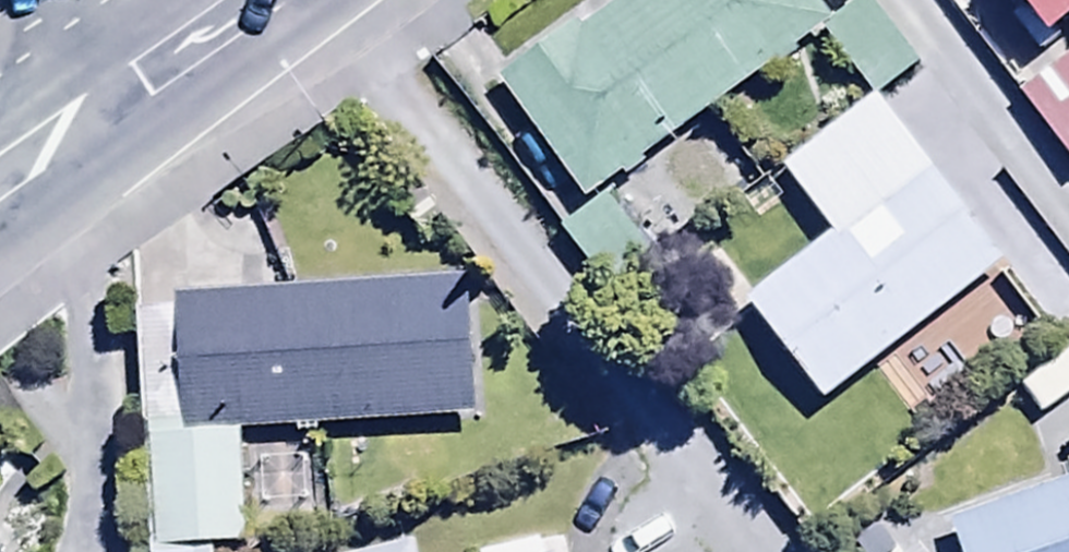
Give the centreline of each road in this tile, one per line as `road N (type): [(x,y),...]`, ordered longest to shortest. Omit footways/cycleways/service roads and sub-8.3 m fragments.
road 1 (secondary): [(253,0),(100,110)]
road 2 (tertiary): [(100,110),(26,0)]
road 3 (secondary): [(100,110),(0,182)]

